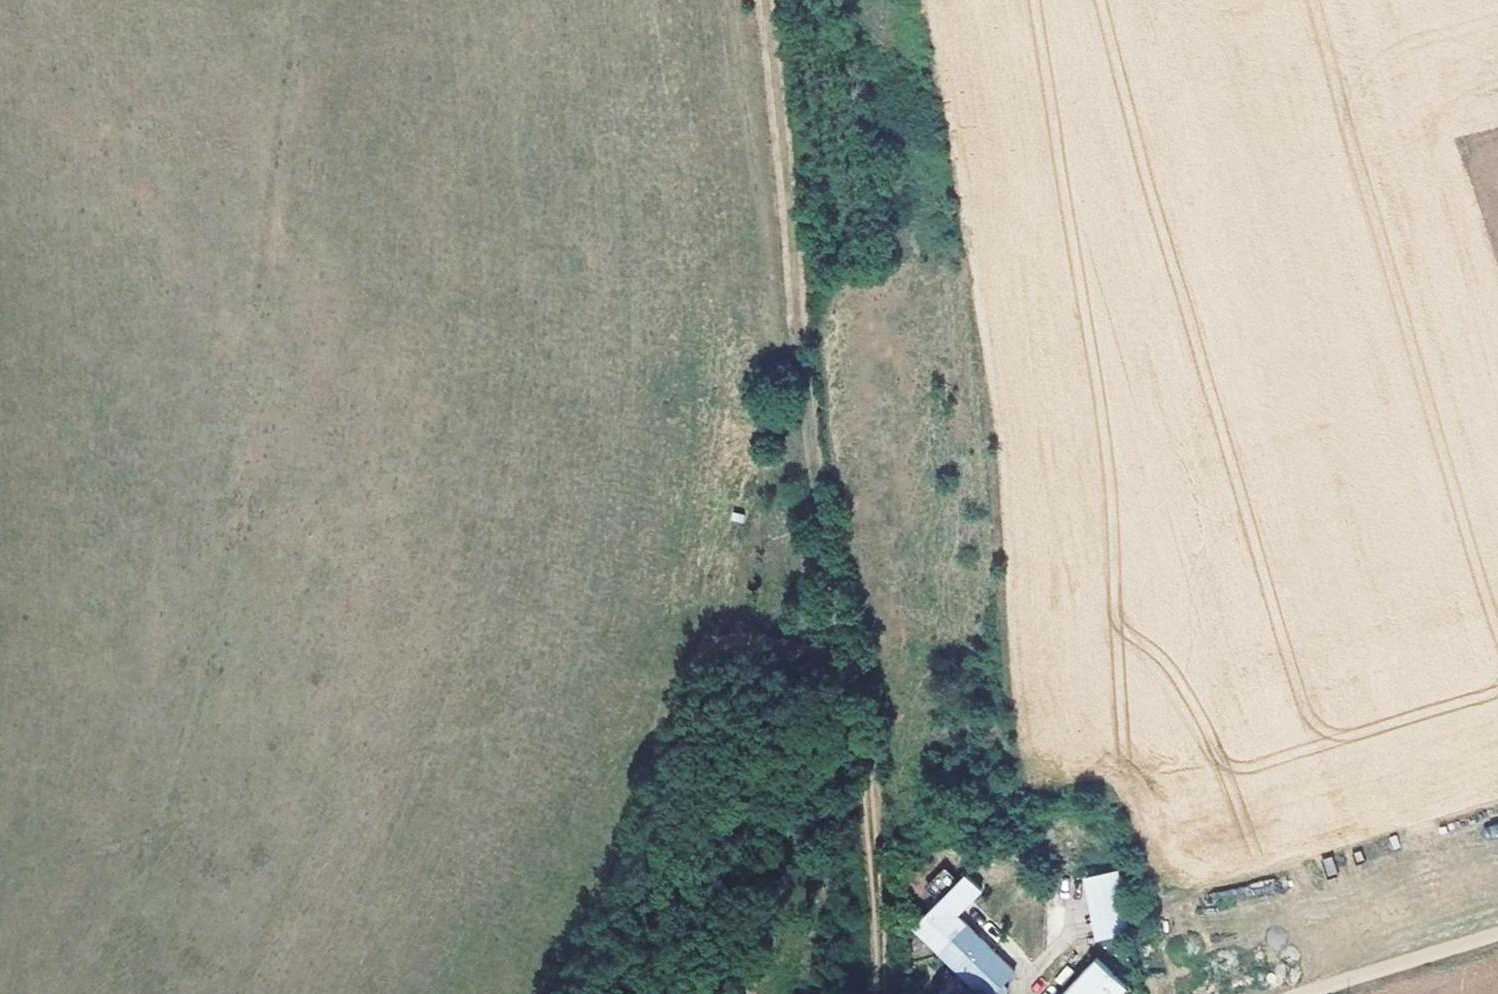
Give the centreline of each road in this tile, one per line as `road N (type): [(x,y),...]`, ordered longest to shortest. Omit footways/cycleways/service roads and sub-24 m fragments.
road 1 (track): [(766,0),(823,532),(864,765),(876,993)]

